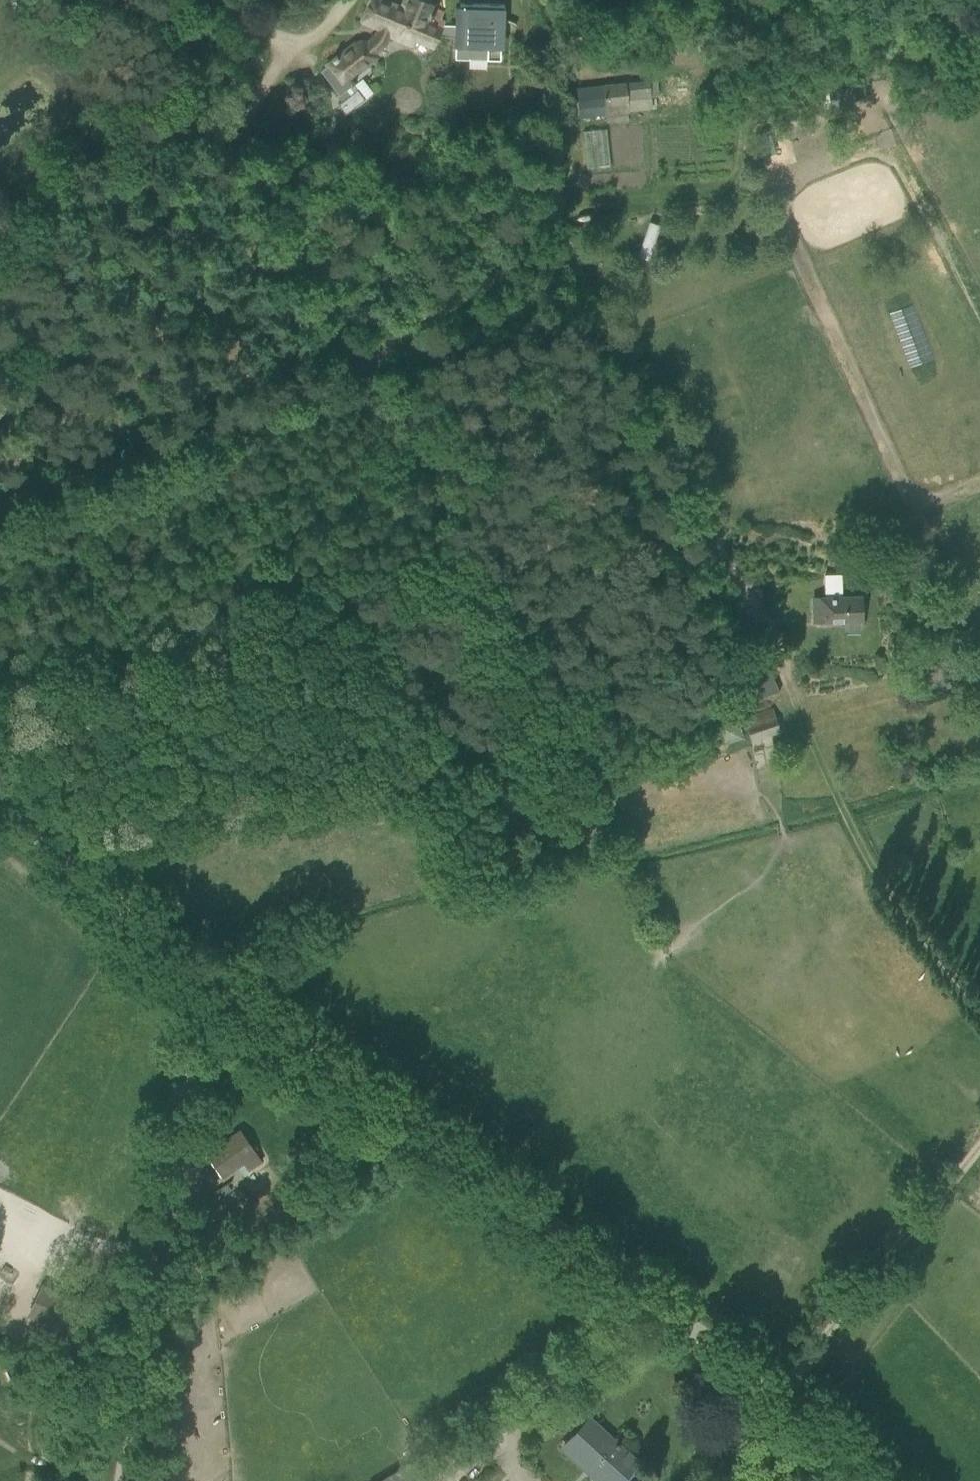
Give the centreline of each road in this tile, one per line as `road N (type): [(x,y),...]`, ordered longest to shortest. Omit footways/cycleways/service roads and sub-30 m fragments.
road 1 (unclassified): [(848,1480),(779,1403),(720,1355),(405,1135),(0,833)]
road 2 (track): [(118,1480),(129,1393),(164,1314),(405,1135)]
road 3 (track): [(979,31),(735,65)]

